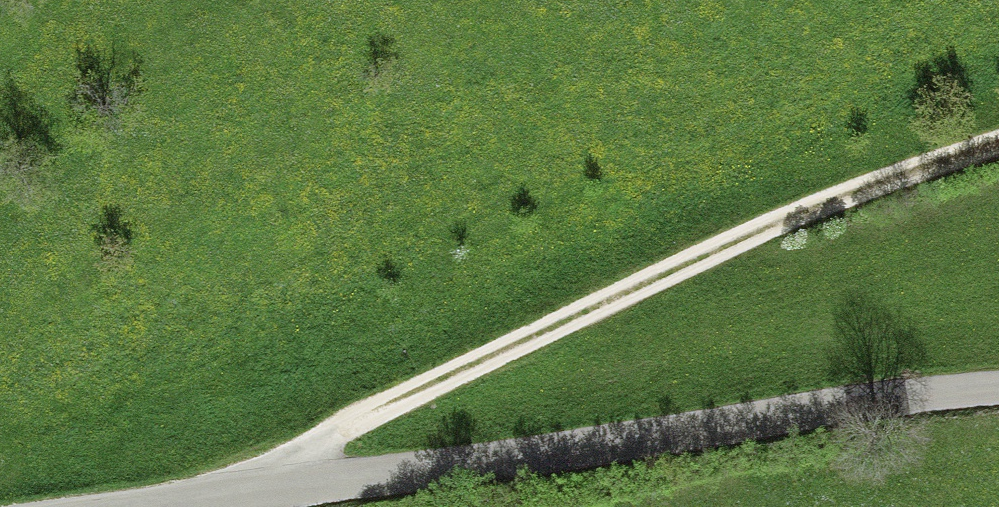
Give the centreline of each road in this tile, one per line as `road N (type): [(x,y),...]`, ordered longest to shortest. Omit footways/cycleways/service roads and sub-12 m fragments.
road 1 (tertiary): [(998,388),(133,506)]
road 2 (track): [(998,145),(750,238),(459,371),(230,493)]

